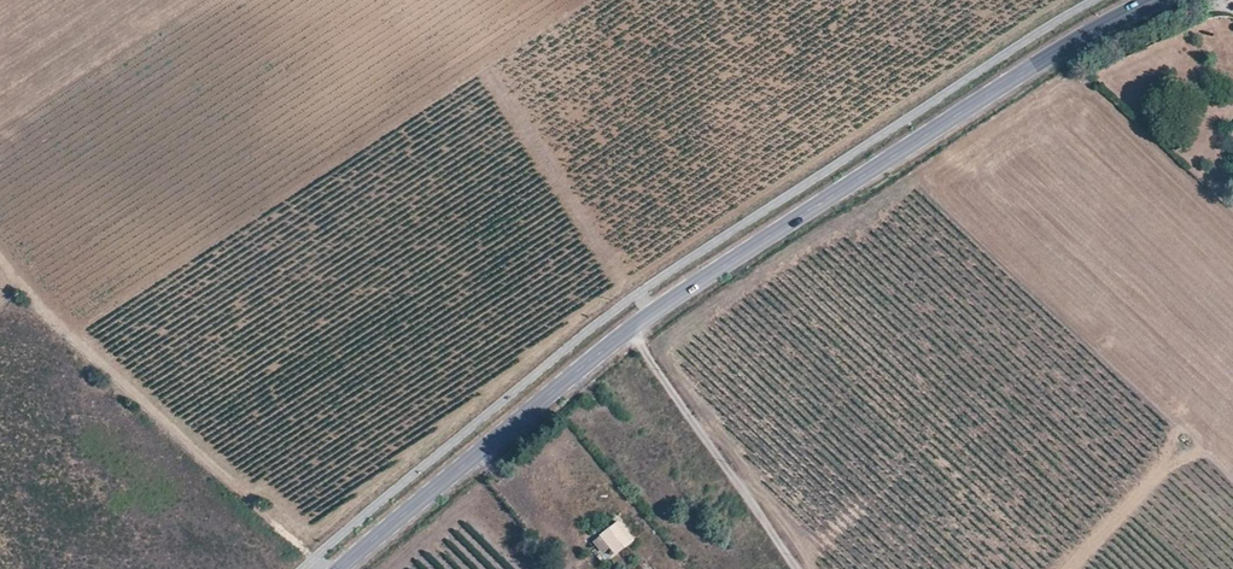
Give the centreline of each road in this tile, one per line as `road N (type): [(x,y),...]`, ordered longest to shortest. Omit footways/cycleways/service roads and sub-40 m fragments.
road 1 (tertiary): [(344,568),(681,292),(1094,31),(1160,0)]
road 2 (track): [(0,257),(48,318),(286,538),(331,568)]
road 3 (track): [(629,329),(801,568)]

